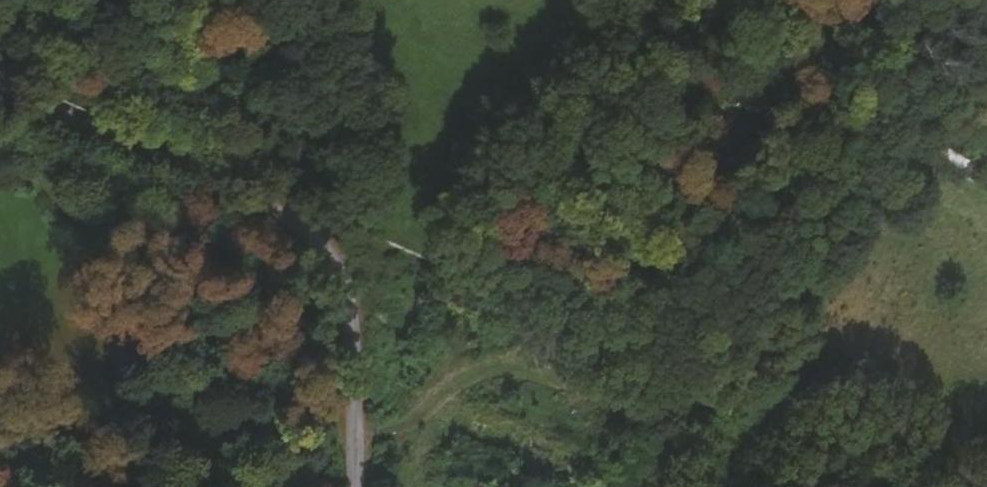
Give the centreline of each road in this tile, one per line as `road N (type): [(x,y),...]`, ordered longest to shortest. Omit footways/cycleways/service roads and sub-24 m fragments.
road 1 (residential): [(0,86),(218,184),(337,251),(351,314),(357,486)]

